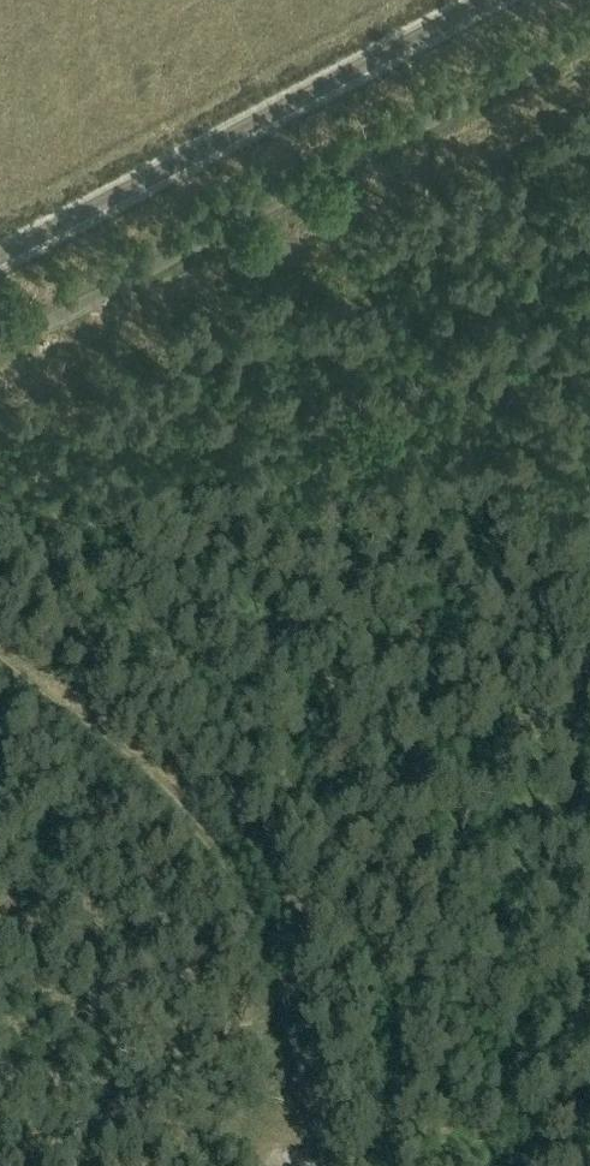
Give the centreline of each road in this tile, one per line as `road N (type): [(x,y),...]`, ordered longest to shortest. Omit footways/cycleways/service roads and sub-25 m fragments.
road 1 (unclassified): [(0,350),(589,36)]
road 2 (track): [(0,655),(156,780),(218,850),(256,910),(286,1027),(254,1100),(255,1165)]
road 3 (track): [(0,256),(486,0)]
road 4 (track): [(321,1165),(320,1134),(286,1027)]

